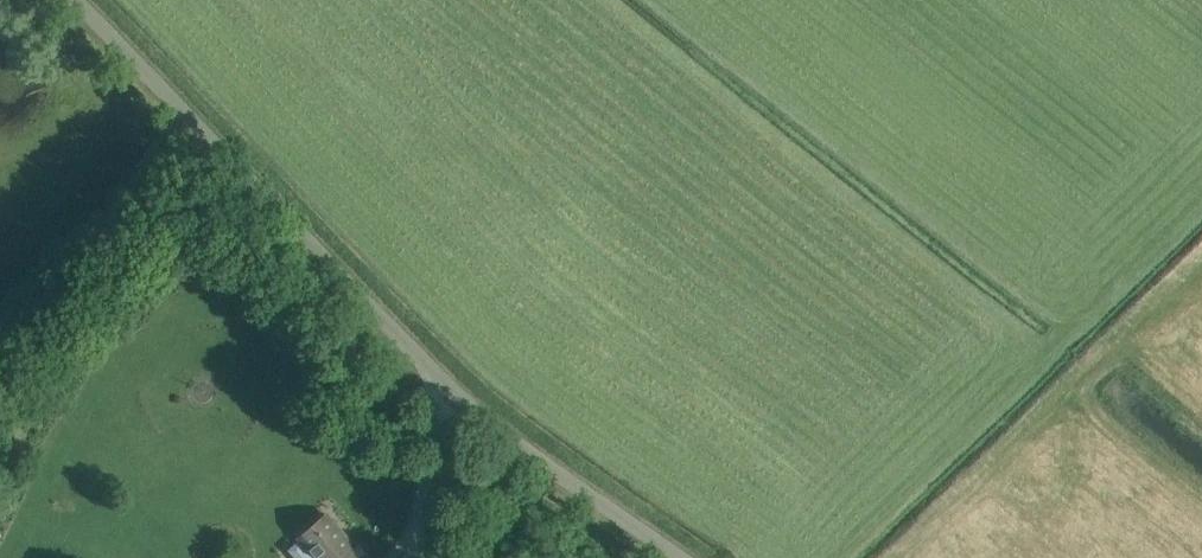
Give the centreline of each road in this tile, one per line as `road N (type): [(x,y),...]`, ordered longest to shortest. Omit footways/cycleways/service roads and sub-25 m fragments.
road 1 (unclassified): [(687,557),(509,428),(404,333),(367,286),(77,0)]

